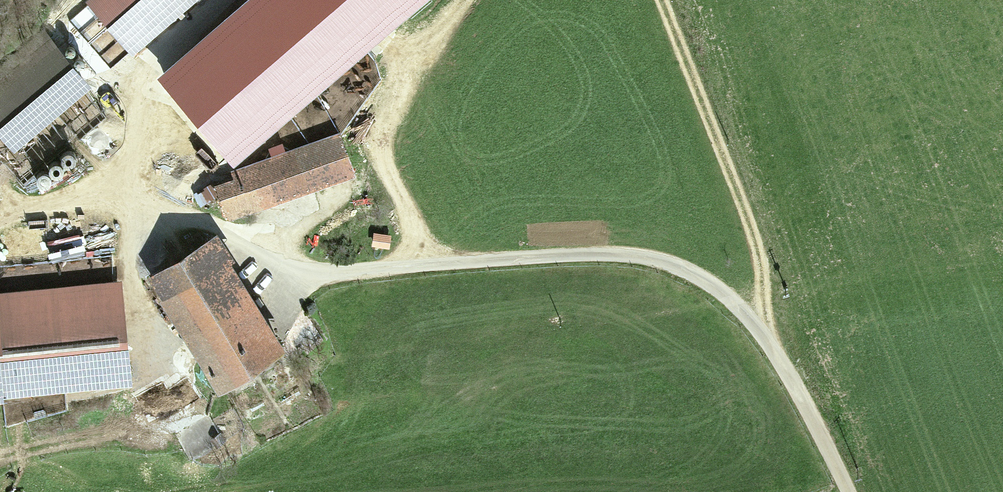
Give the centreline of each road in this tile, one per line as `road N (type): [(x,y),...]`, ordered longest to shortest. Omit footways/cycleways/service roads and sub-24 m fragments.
road 1 (unclassified): [(847,491),(766,343),(686,270),(639,256),(582,254),(288,276)]
road 2 (track): [(766,343),(761,256),(672,0)]

